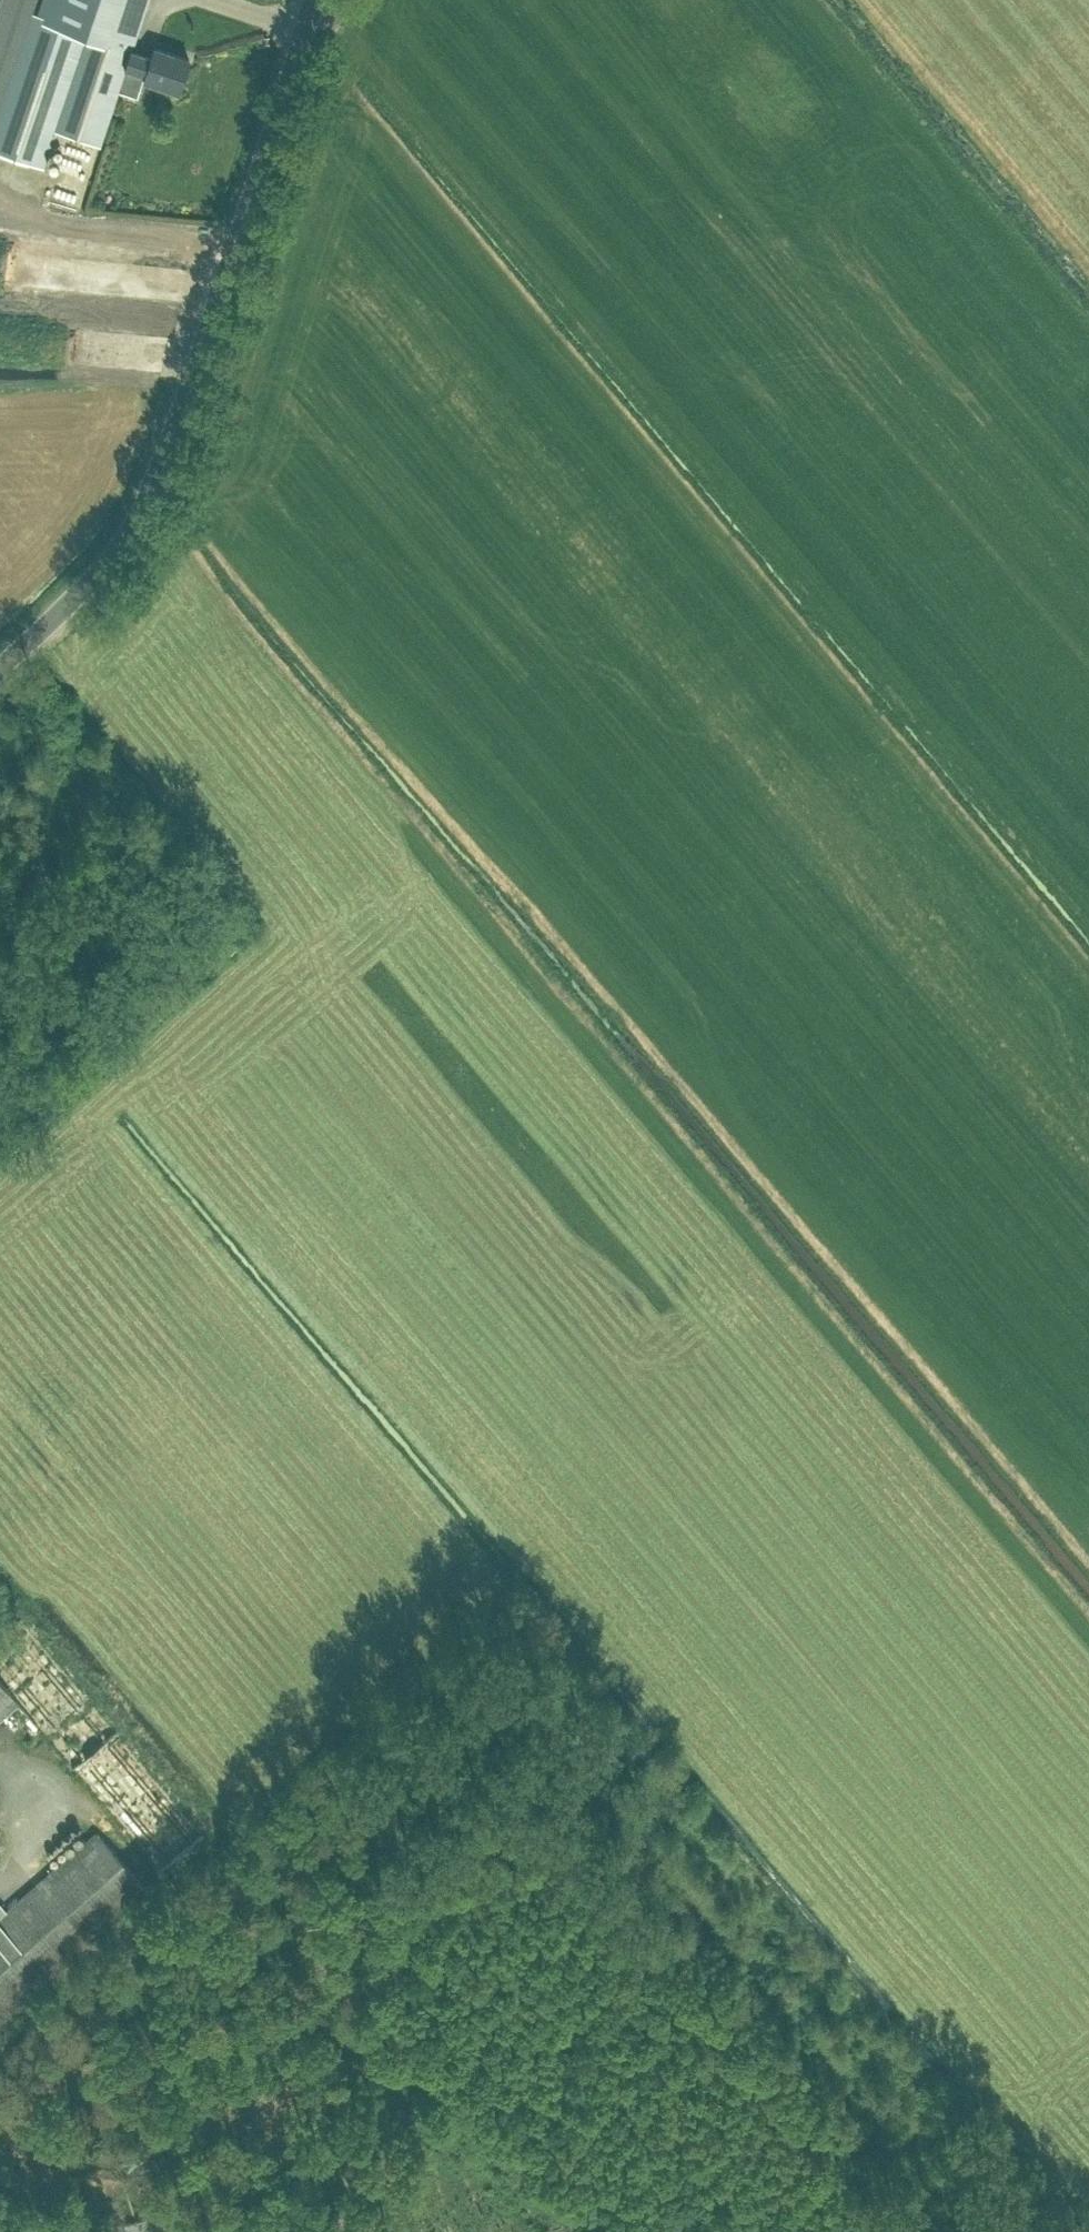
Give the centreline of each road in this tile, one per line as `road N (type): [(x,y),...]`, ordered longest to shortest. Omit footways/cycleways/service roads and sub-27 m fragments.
road 1 (tertiary): [(0,684),(94,582),(138,512),(312,0)]

